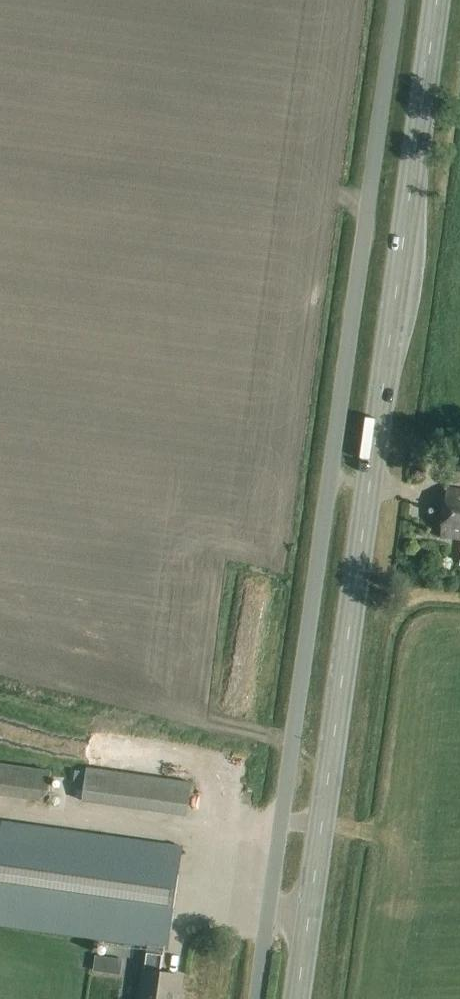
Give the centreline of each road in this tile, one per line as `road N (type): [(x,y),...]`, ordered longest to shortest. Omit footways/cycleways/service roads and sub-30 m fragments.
road 1 (unclassified): [(258,998),(396,0)]
road 2 (secondary): [(298,998),(436,0)]

